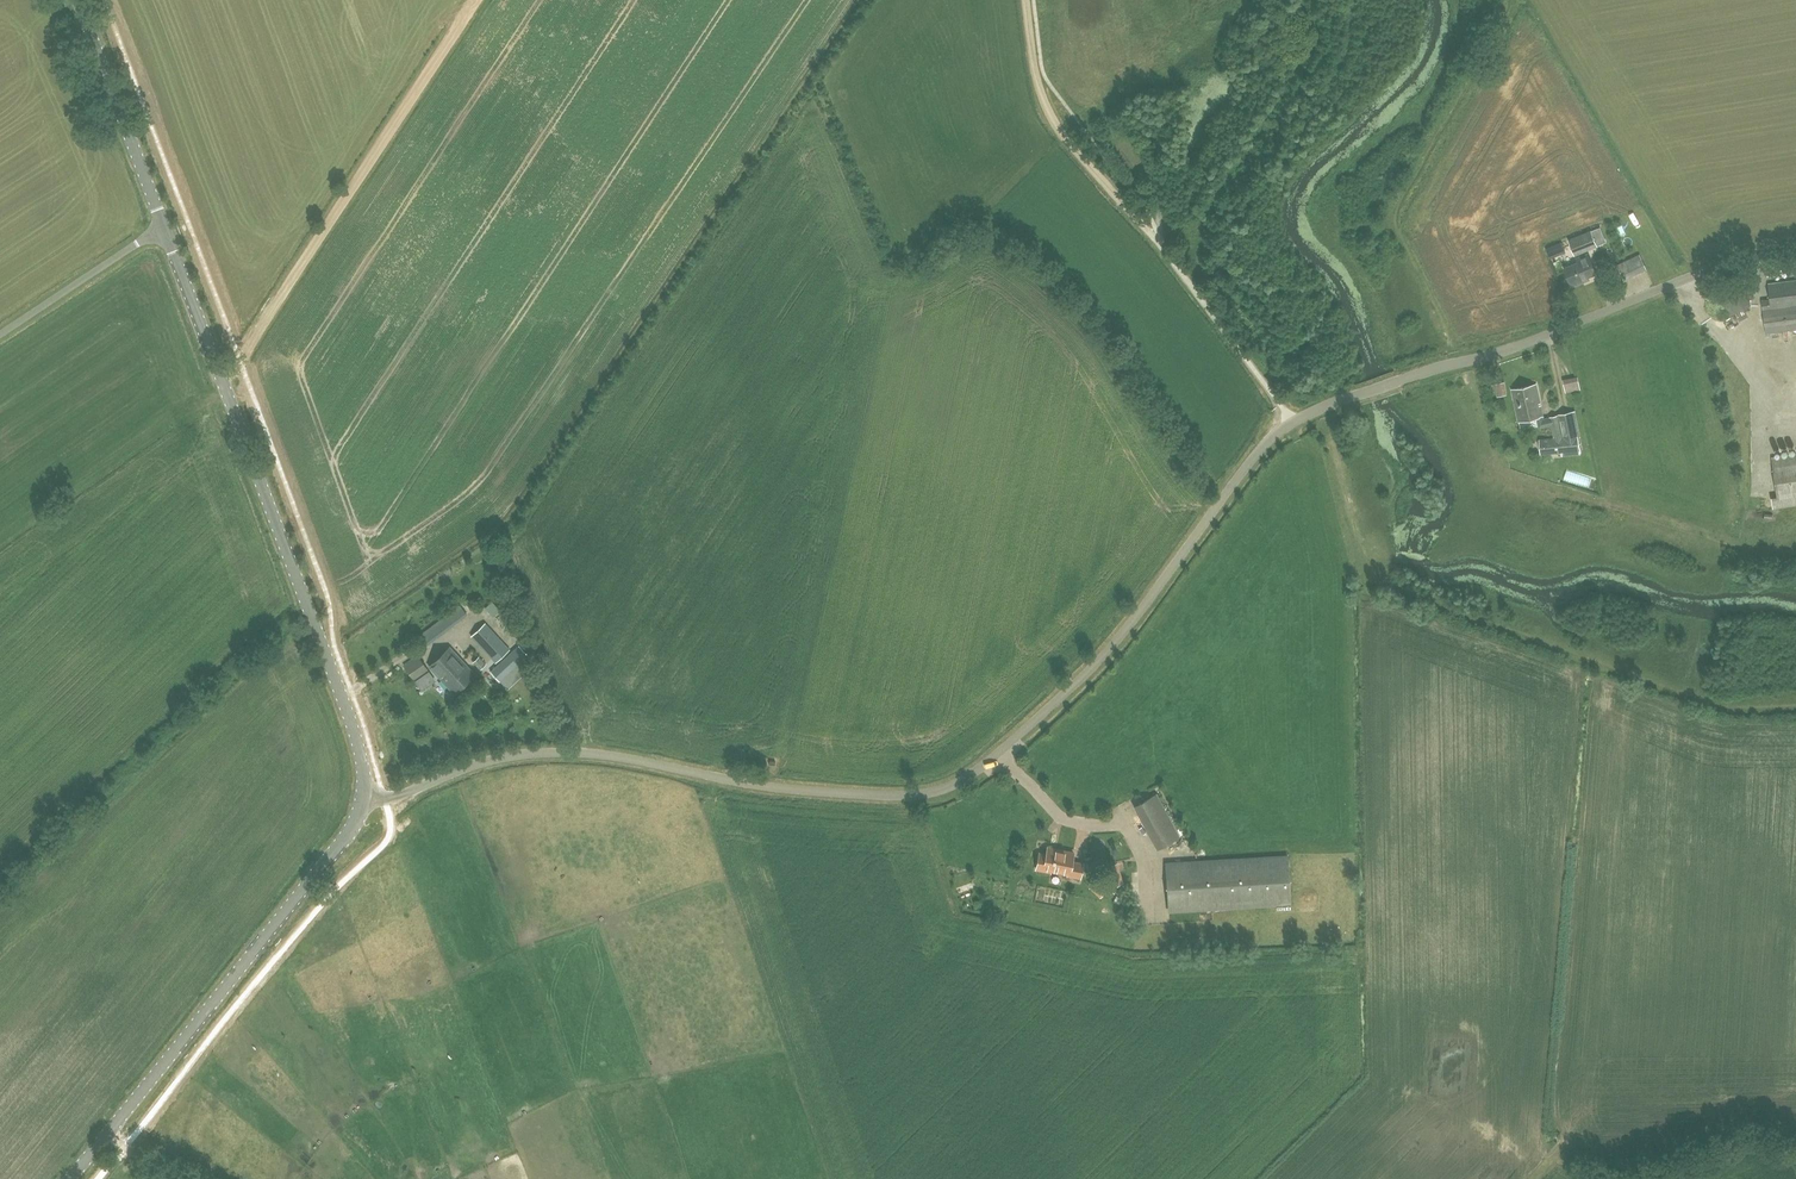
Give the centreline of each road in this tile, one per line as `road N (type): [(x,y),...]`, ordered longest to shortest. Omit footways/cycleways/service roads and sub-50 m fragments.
road 1 (unclassified): [(363,801),(532,754),(623,758),(837,794),(942,791),(985,767),(1083,678),(1255,454),(1287,426),(1390,383),(1545,338),(1731,263),(1795,248)]
road 2 (tertiary): [(363,801),(346,709),(77,0)]
road 3 (tertiary): [(69,1178),(342,843),(363,801)]
road 4 (track): [(220,376),(239,359),(477,0)]
road 5 (track): [(1027,0),(1048,120),(1157,244)]
road 6 (track): [(1157,244),(1287,426)]

